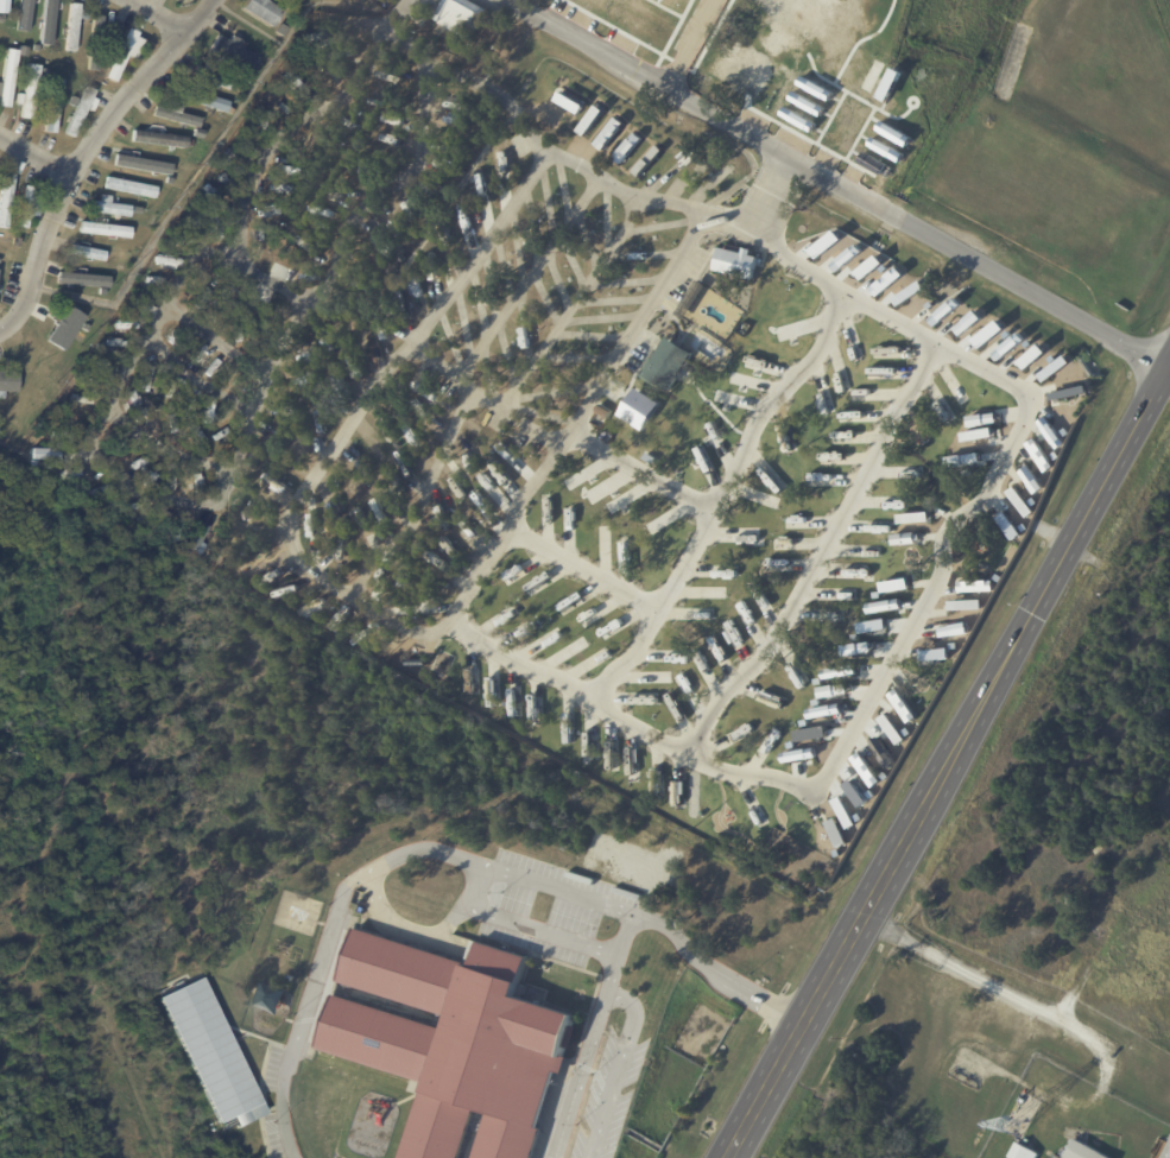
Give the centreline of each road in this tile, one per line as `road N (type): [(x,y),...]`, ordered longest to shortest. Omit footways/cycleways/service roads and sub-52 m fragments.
road 1 (secondary): [(1169,366),(728,1157)]
road 2 (residential): [(1168,371),(508,0)]
road 3 (residential): [(208,0),(71,175),(19,315),(0,335)]

